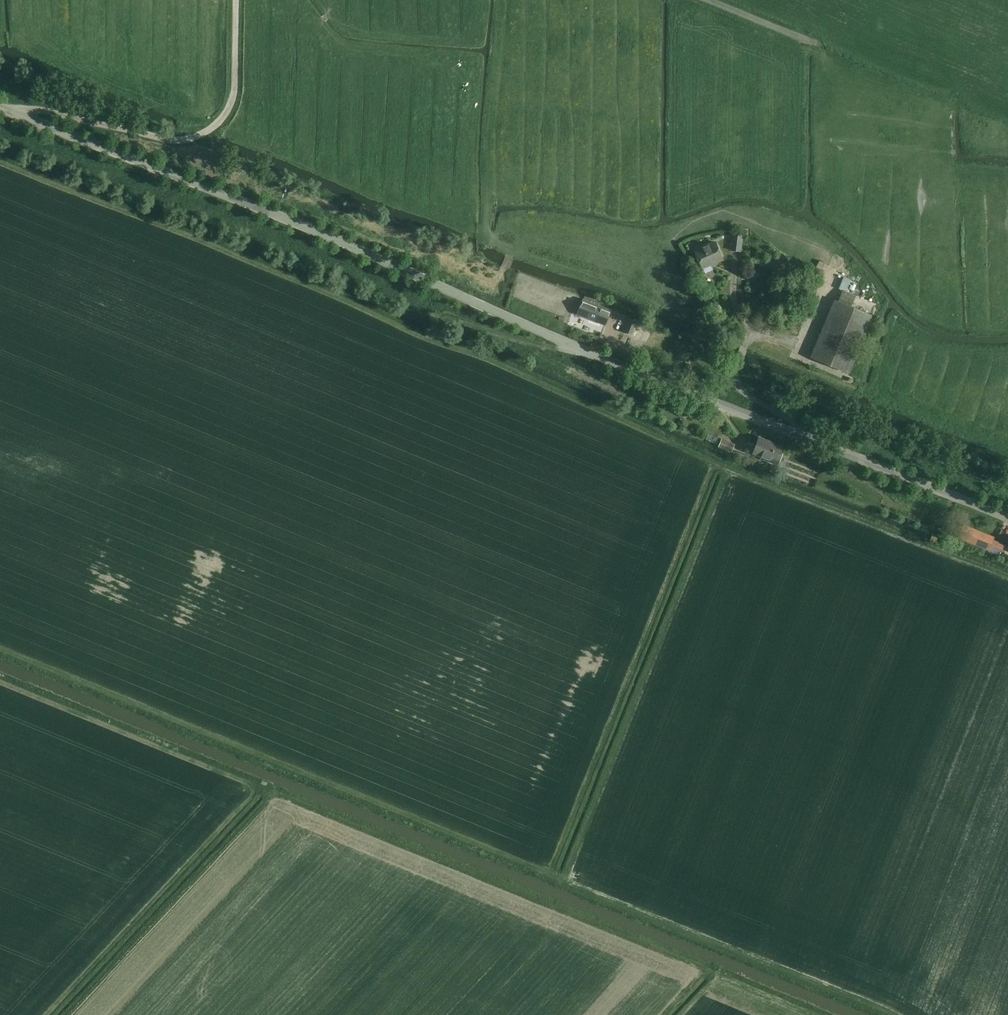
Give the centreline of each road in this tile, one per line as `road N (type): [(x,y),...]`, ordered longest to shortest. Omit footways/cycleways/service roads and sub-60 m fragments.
road 1 (tertiary): [(0,108),(1007,519)]
road 2 (track): [(900,1014),(0,648)]
road 3 (track): [(0,681),(802,1014)]
road 4 (track): [(0,135),(446,317),(533,345),(588,352)]
road 5 (track): [(819,442),(885,496),(940,521),(931,547)]
road 6 (track): [(54,182),(62,159),(177,177)]

